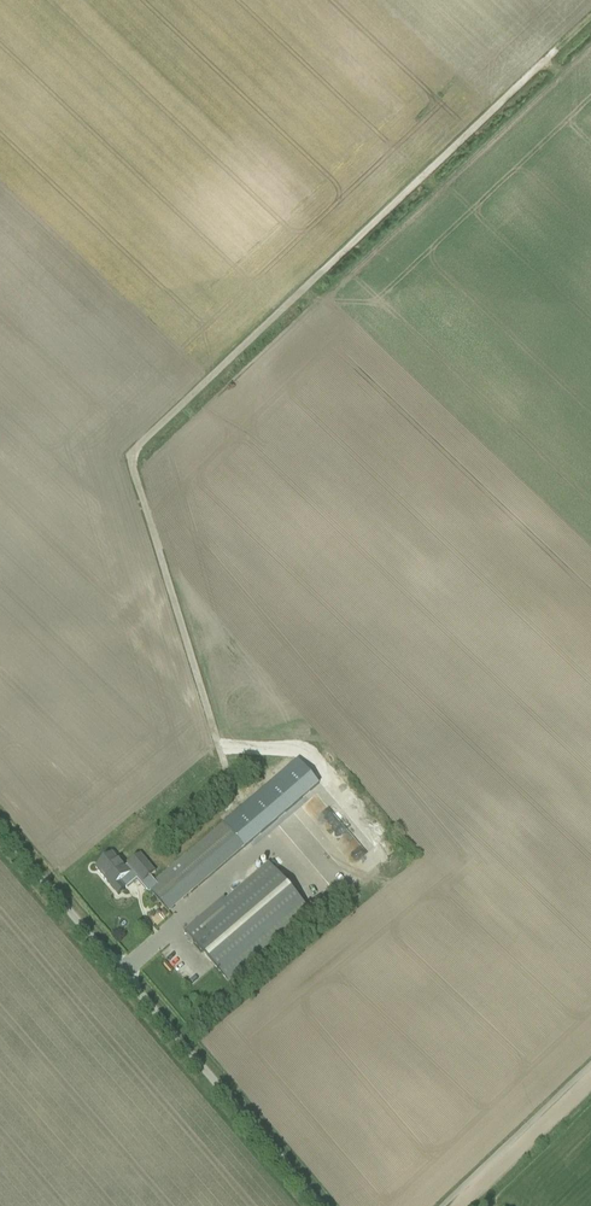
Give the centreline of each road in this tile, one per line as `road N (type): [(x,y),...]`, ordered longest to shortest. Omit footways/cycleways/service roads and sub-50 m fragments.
road 1 (track): [(554,52),(132,456),(232,785),(269,841)]
road 2 (unclassified): [(320,1205),(0,832)]
road 3 (track): [(460,1205),(590,1080)]

